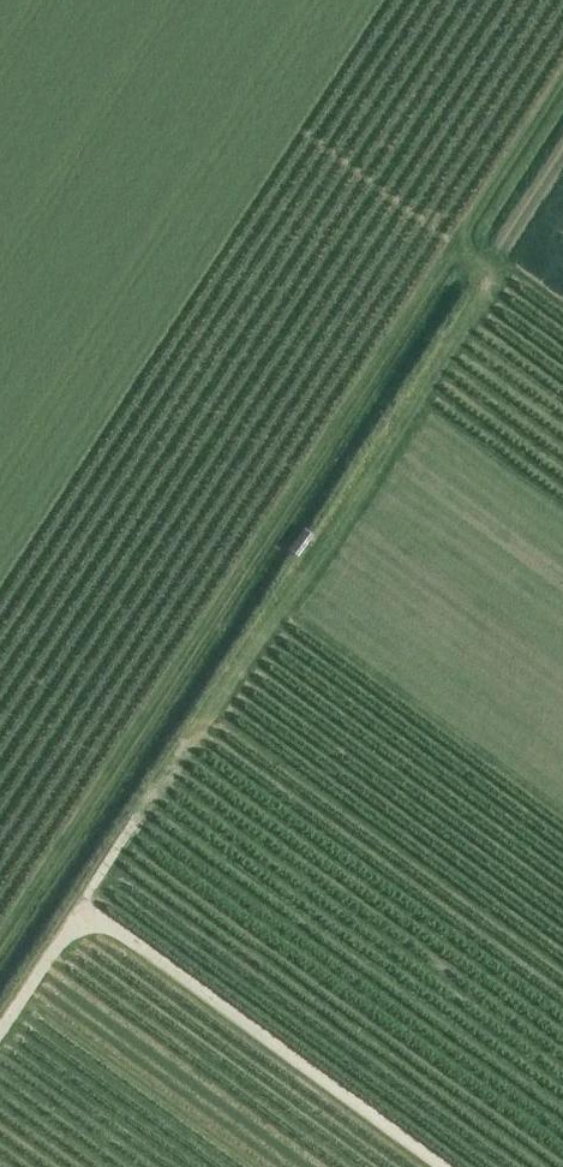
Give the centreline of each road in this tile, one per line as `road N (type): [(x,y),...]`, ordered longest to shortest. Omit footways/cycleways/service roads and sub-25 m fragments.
road 1 (track): [(0,1034),(71,928),(104,926),(442,1166)]

